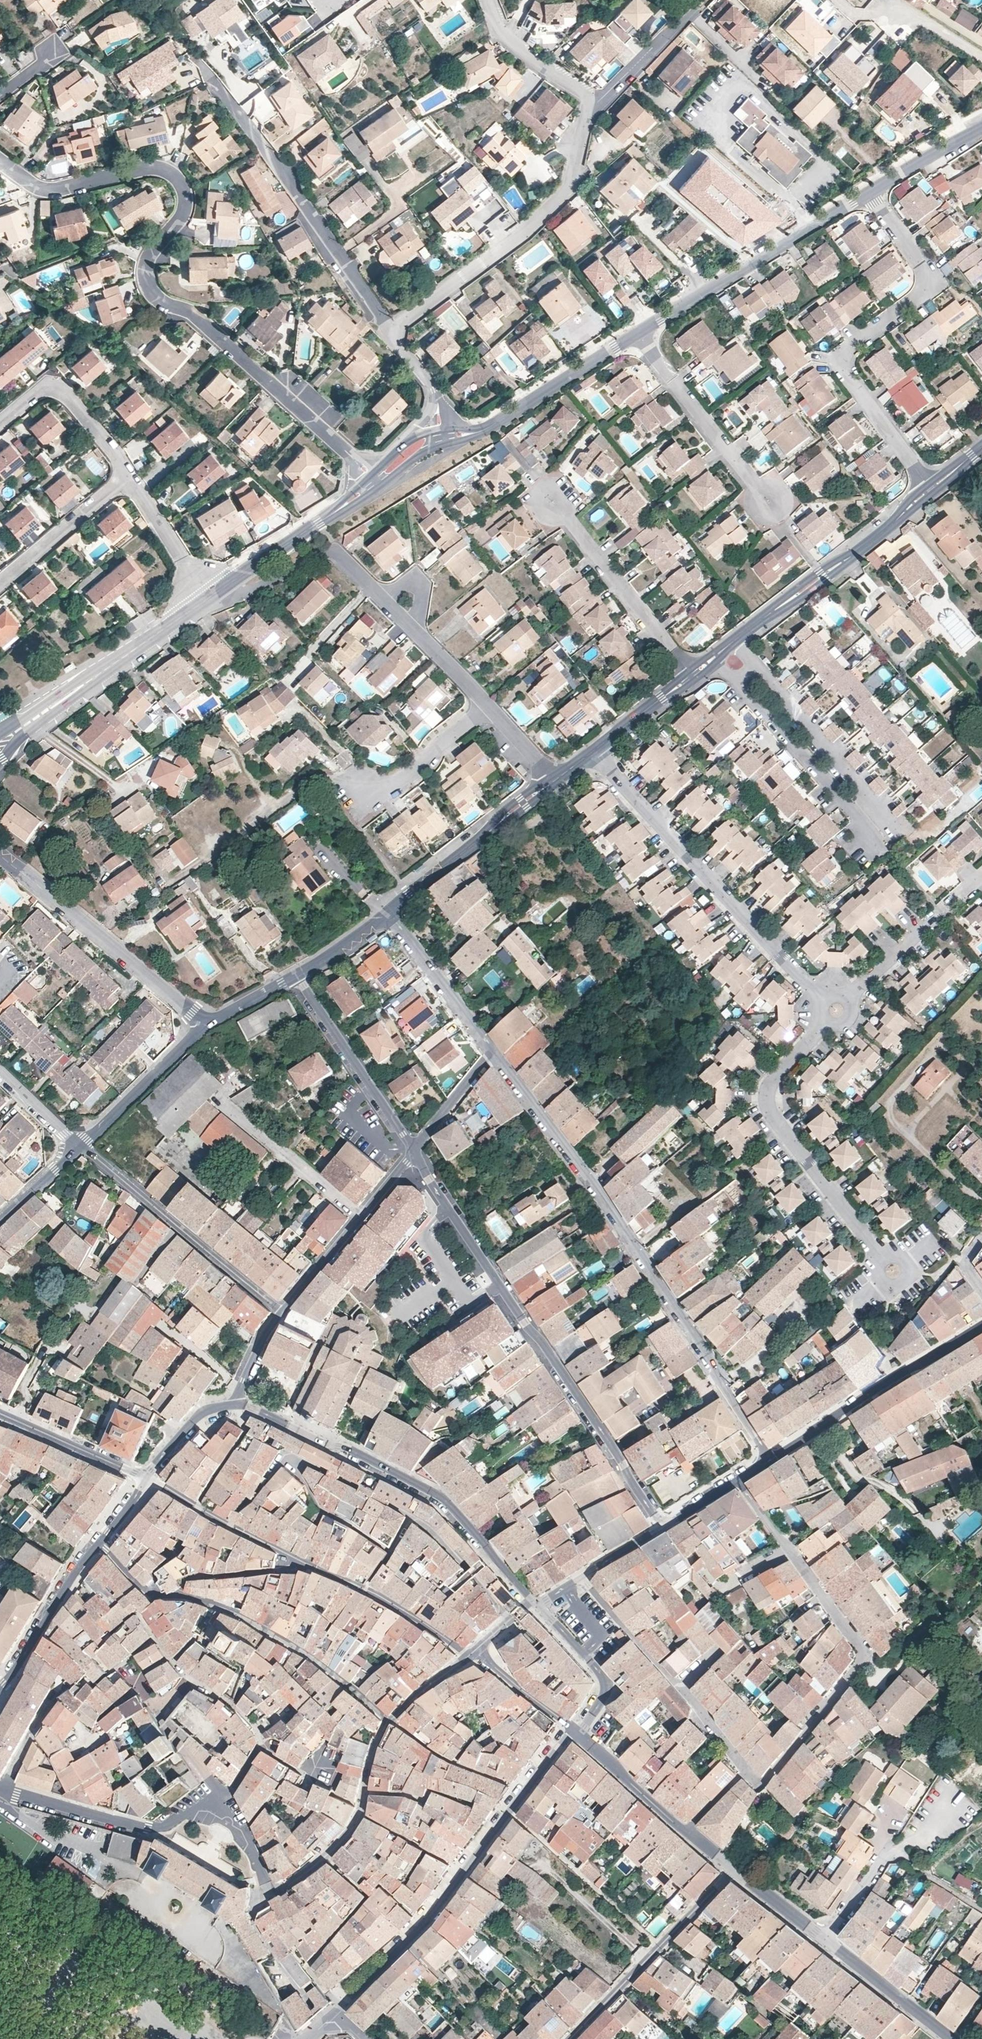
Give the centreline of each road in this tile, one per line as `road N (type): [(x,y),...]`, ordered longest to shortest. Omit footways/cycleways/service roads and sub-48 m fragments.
road 1 (residential): [(379,481),(194,315),(151,291),(148,258),(184,212),(174,175),(146,168),(47,190),(0,161)]
road 2 (residential): [(494,1054),(599,1194),(768,1459)]
road 3 (residential): [(663,1526),(412,1153)]
road 4 (residential): [(737,1478),(865,1650),(757,1783)]
road 5 (residential): [(931,488),(845,371),(847,352),(914,299),(923,282),(918,263),(867,194)]
road 6 (tertiary): [(530,1602),(442,1500),(236,1404)]
road 7 (residential): [(204,601),(245,591),(317,555),(339,556),(488,707)]
road 8 (residential): [(593,751),(834,1009)]
road 9 (residential): [(834,1009),(770,1086),(766,1103),(893,1272)]
road 10 (residential): [(389,329),(527,230),(569,188),(594,103)]
road 11 (residential): [(389,329),(212,82)]
road 12 (residential): [(0,854),(208,1025)]
road 13 (residential): [(638,333),(867,194)]
road 14 (tertiary): [(336,2012),(424,1924),(510,1811)]
road 15 (residential): [(81,1147),(282,1311)]
road 16 (tertiary): [(981,1328),(768,1459)]
road 17 (tertiary): [(931,488),(734,642)]
road 18 (residential): [(0,1790),(148,1829),(225,1803)]
road 19 (residential): [(12,735),(204,601)]
road 20 (residential): [(733,680),(875,843),(867,850)]
road 21 (residential): [(442,436),(476,432),(638,333)]
road 22 (residential): [(552,501),(690,675)]
road 23 (residential): [(893,829),(753,664)]
road 24 (tertiary): [(553,780),(384,913)]
road 25 (residential): [(638,333),(769,501)]
road 26 (residential): [(295,975),(412,1153)]
road 27 (residential): [(204,601),(379,481)]
road 28 (residential): [(412,1153),(282,1311)]
road 29 (residential): [(510,1811),(659,1947)]
road 30 (residential): [(834,1009),(981,880)]
road 31 (residential): [(286,1450),(323,1510),(392,1552),(412,1516)]
road 32 (residential): [(237,1614),(317,1660),(387,1720)]
road 33 (residential): [(0,423),(34,394),(59,391),(128,476)]
road 34 (residential): [(494,1054),(384,913)]
road 35 (residential): [(469,1655),(380,1597),(314,1568)]
road 36 (tertiary): [(100,1543),(0,1690)]
road 37 (tertiary): [(208,1025),(81,1147)]
road 38 (residential): [(128,476),(0,583)]
road 39 (tertiary): [(822,1940),(951,2038)]
road 40 (tertiary): [(147,1477),(0,1412)]
road 41 (tertiary): [(573,1730),(605,1681),(537,1609)]
road 42 (residential): [(488,707),(393,787),(361,791)]
road 43 (residential): [(594,103),(507,41),(485,0)]
road 44 (residential): [(392,1719),(438,1754),(526,1791)]
road 45 (tertiary): [(573,1730),(686,1832)]
road 46 (residential): [(680,1687),(581,1575)]
road 47 (residential): [(128,476),(204,601)]
road 48 (residential): [(412,1516),(286,1450)]
road 49 (residential): [(510,1619),(412,1516)]
road 50 (residential): [(690,13),(594,103)]
road 51 (residential): [(867,194),(981,130)]
road 52 (residential): [(469,1655),(485,1658),(573,1730)]
road 53 (residential): [(494,1054),(412,1153)]
road 54 (residential): [(659,1947),(571,2038)]
road 55 (residential): [(361,1808),(326,1857),(272,1892)]
road 56 (tertiary): [(690,675),(593,751)]
road 57 (residential): [(442,436),(433,386),(389,329)]
road 58 (tertiary): [(236,1404),(200,1414),(147,1477)]

